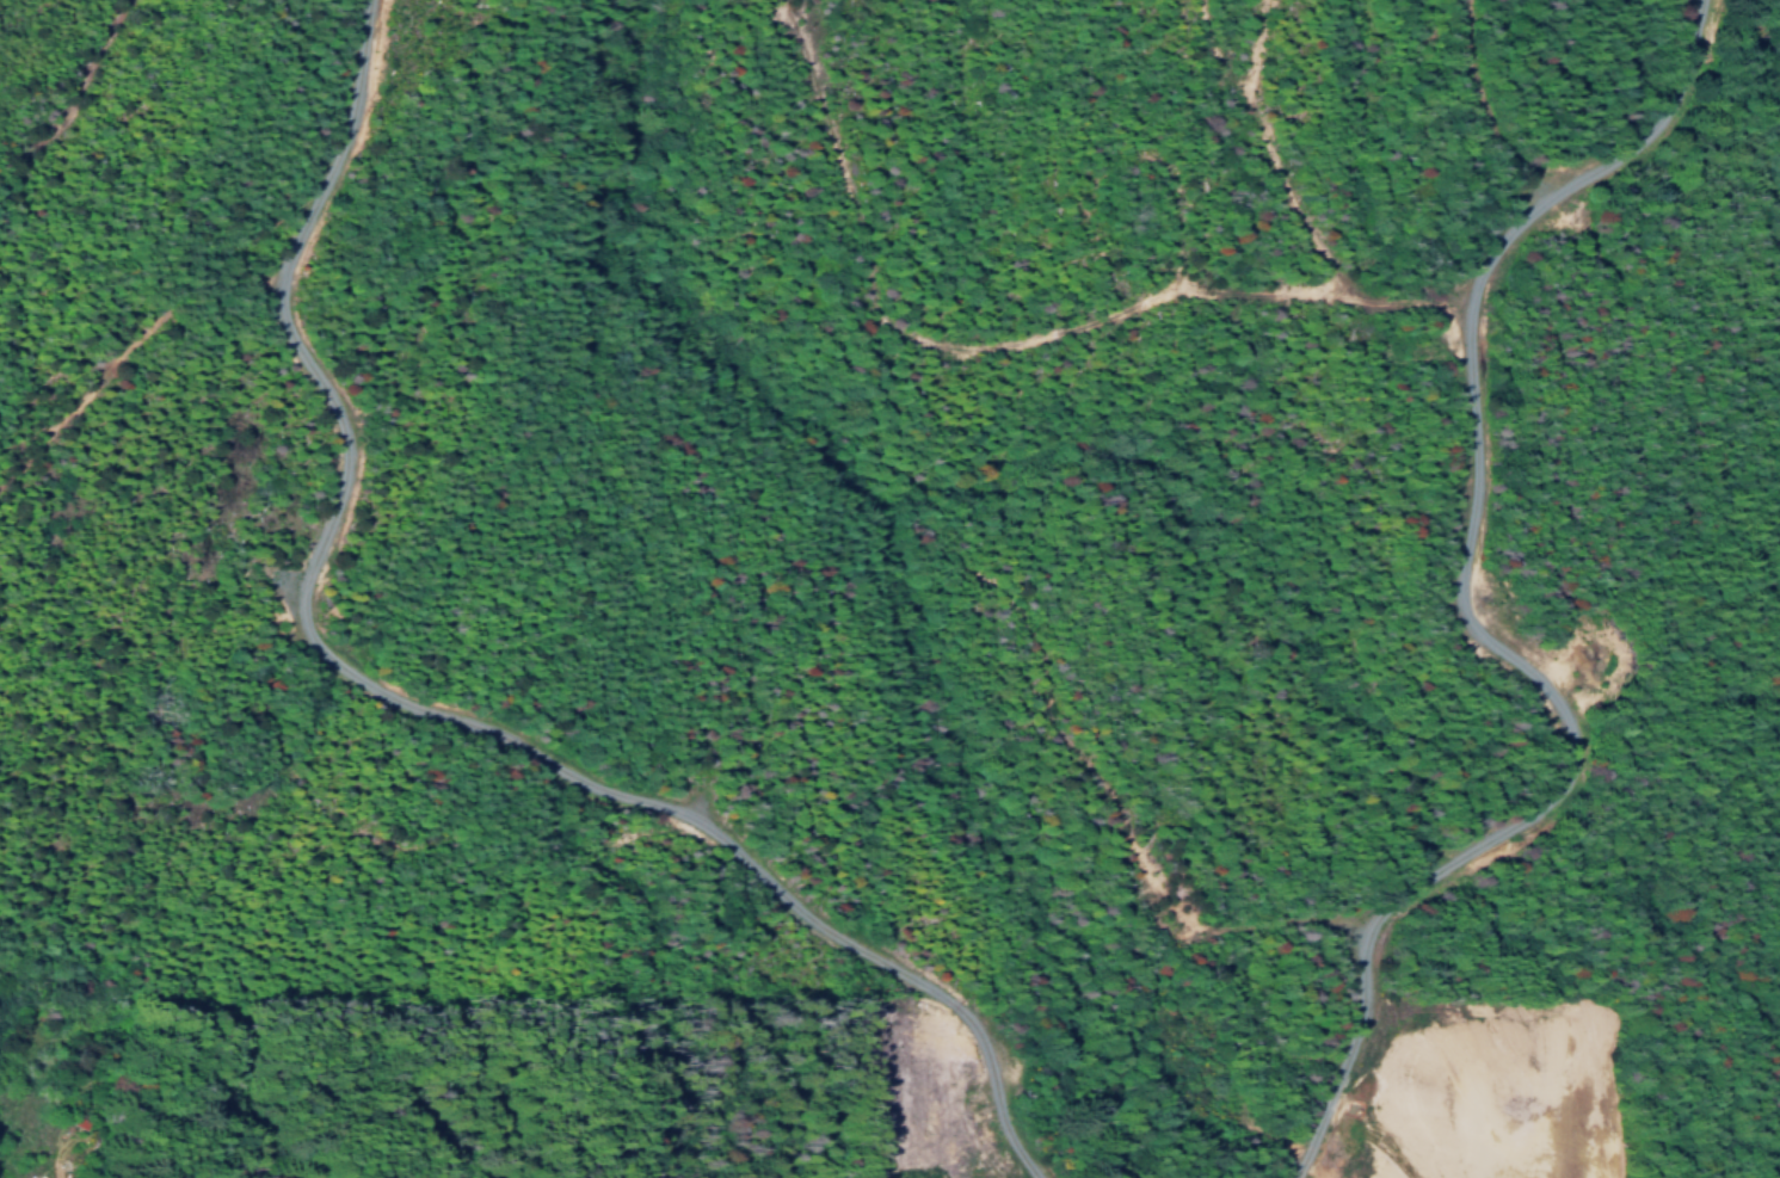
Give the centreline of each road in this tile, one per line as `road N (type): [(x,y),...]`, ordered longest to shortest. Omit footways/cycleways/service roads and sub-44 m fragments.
road 1 (track): [(1032,1177),(999,1118),(974,1031),(953,1006),(808,921),(696,822),(586,788),(485,732),(381,696),(324,660),(296,624),(297,588),(333,513),(346,461),(332,399),(285,327),(279,284),(351,110),(364,0)]
road 2 (track): [(1706,0),(1692,60),(1657,128),(1638,150),(1530,212),(1473,291),(1480,461),(1460,605),(1479,635),(1563,714),(1575,741),(1573,790),(1563,808),(1394,901),(1378,919),(1362,1019),(1296,1177)]

